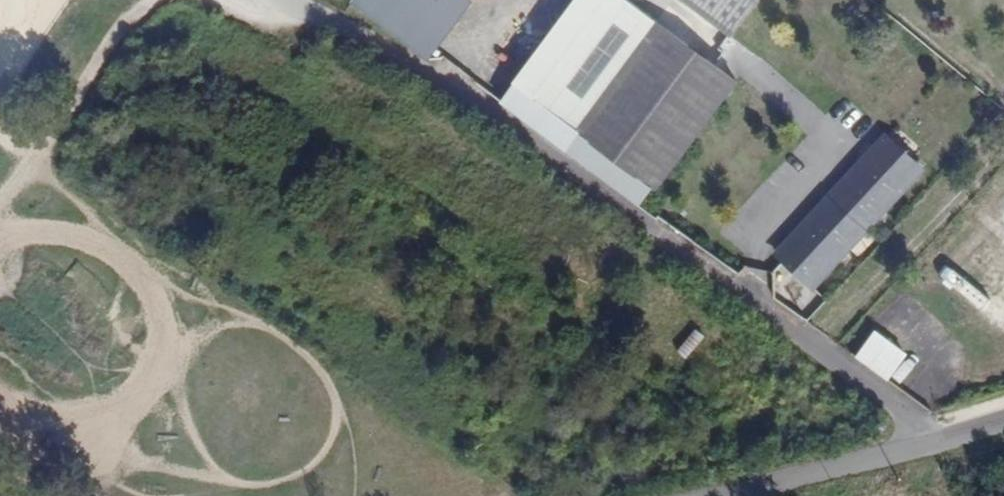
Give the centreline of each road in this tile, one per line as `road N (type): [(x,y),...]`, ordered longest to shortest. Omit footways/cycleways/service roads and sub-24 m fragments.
road 1 (unclassified): [(1003,420),(929,438),(770,495)]

